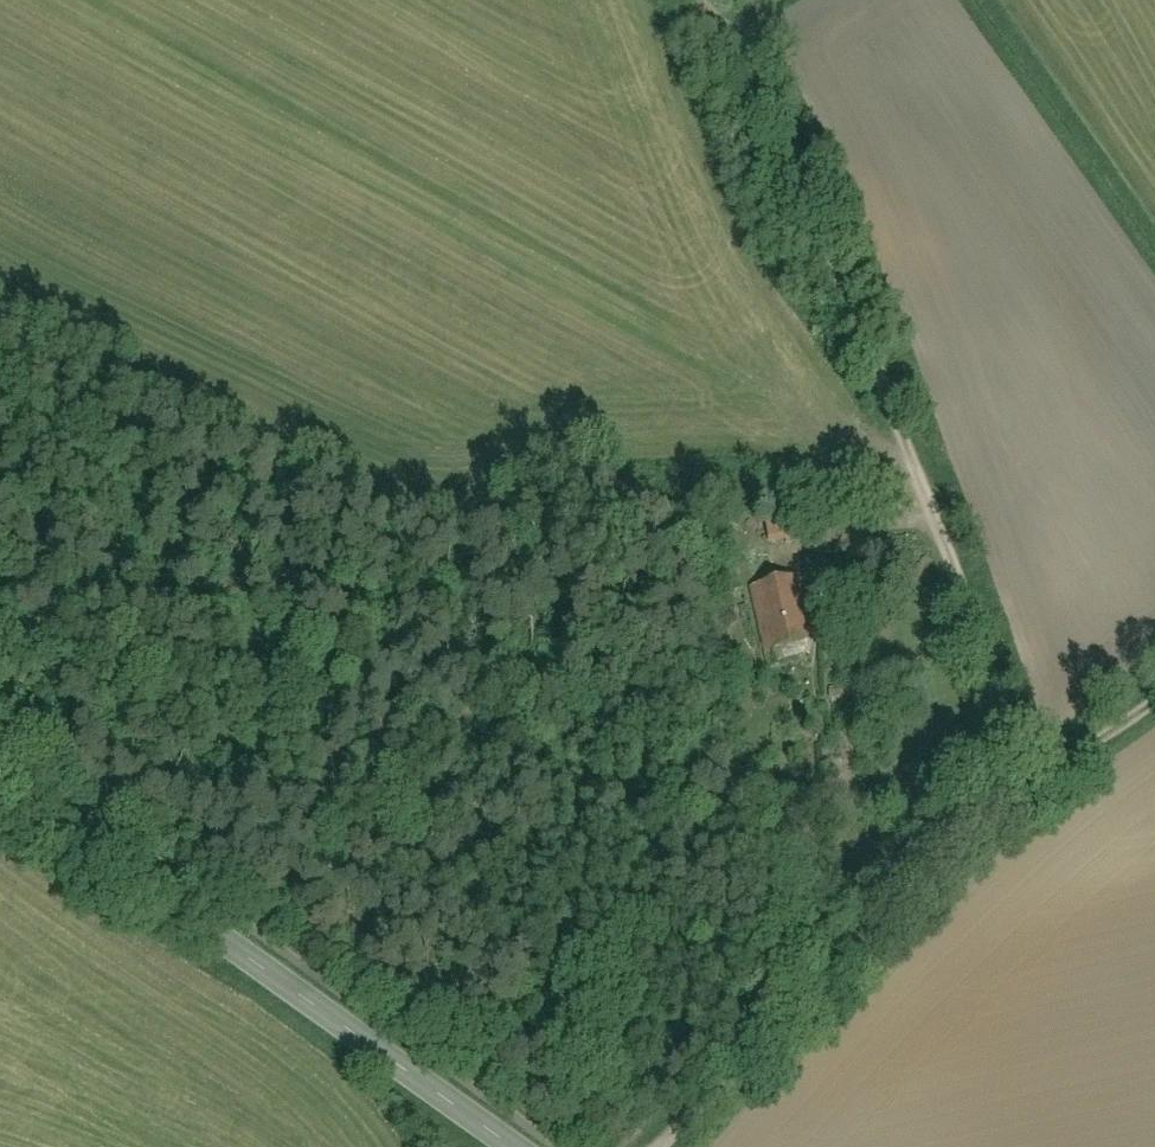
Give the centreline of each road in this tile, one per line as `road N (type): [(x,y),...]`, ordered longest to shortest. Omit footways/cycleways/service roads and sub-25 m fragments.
road 1 (track): [(1020,790),(867,334),(749,47),(707,0)]
road 2 (tertiary): [(511,1146),(0,785)]
road 3 (track): [(1020,790),(667,1146)]
road 4 (track): [(1154,683),(1020,790)]

